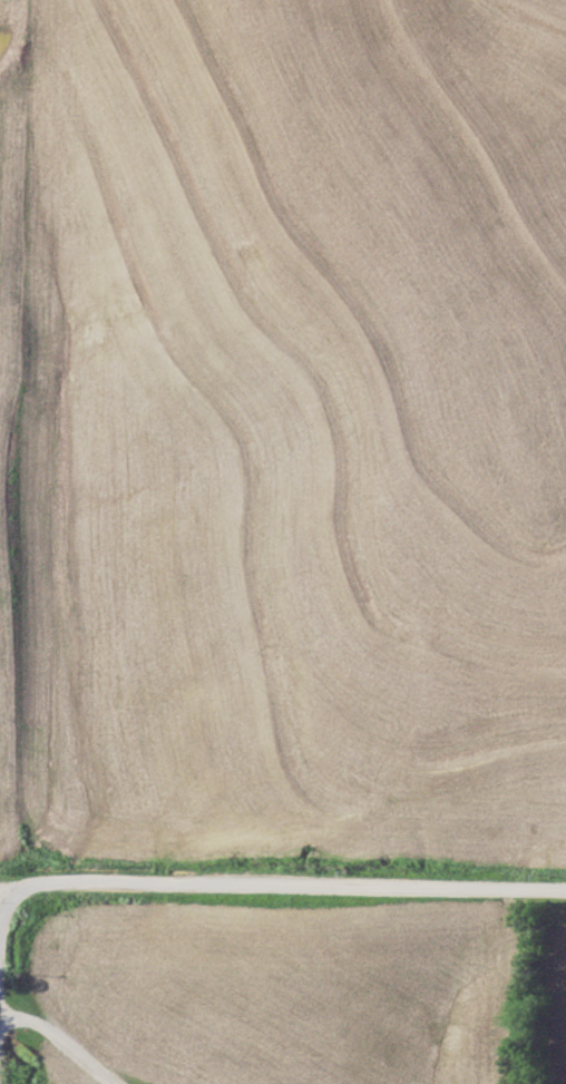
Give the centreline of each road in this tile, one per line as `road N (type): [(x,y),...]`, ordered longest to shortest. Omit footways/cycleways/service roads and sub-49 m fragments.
road 1 (residential): [(565,893),(70,881)]

